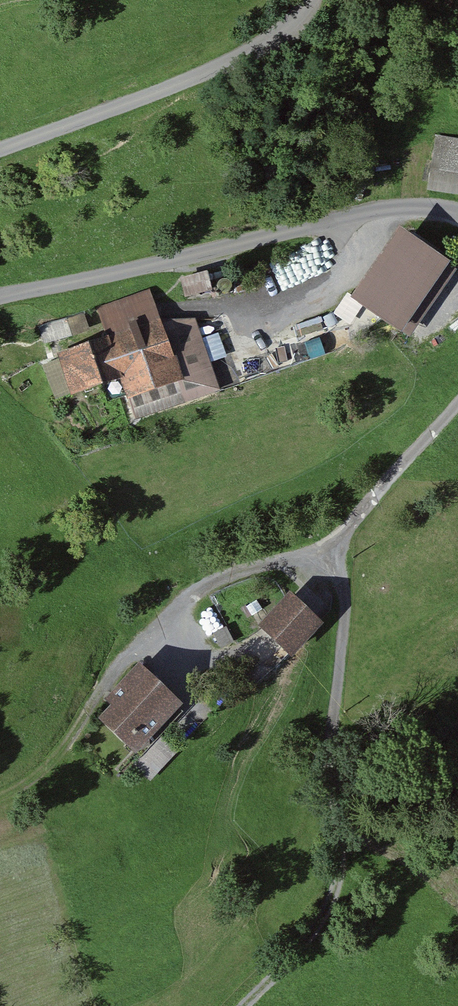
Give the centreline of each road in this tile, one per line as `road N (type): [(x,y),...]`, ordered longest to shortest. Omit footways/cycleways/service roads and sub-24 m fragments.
road 1 (track): [(246,1005),(328,914),(340,875),(334,715),(347,597),(337,541)]
road 2 (unclassified): [(457,216),(370,210),(191,258),(0,296)]
road 3 (track): [(337,541),(229,574),(171,610),(64,755),(0,796)]
road 4 (unclassified): [(0,150),(253,53),(315,0)]
road 5 (track): [(337,541),(457,402)]

